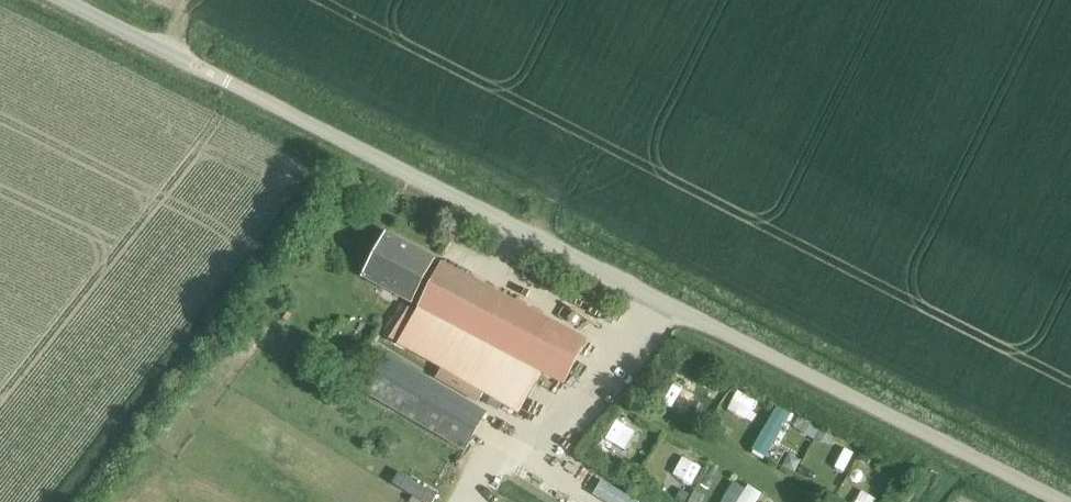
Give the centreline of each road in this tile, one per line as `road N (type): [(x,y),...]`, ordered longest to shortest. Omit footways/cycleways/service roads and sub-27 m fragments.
road 1 (unclassified): [(1055,501),(647,298)]
road 2 (unclassified): [(502,226),(223,83)]
road 3 (residential): [(502,226),(501,273),(623,334)]
road 4 (residential): [(223,83),(63,0)]
road 5 (unclassified): [(647,298),(502,226)]
road 6 (residential): [(623,334),(542,463)]
road 7 (residential): [(457,501),(496,435),(542,463)]

